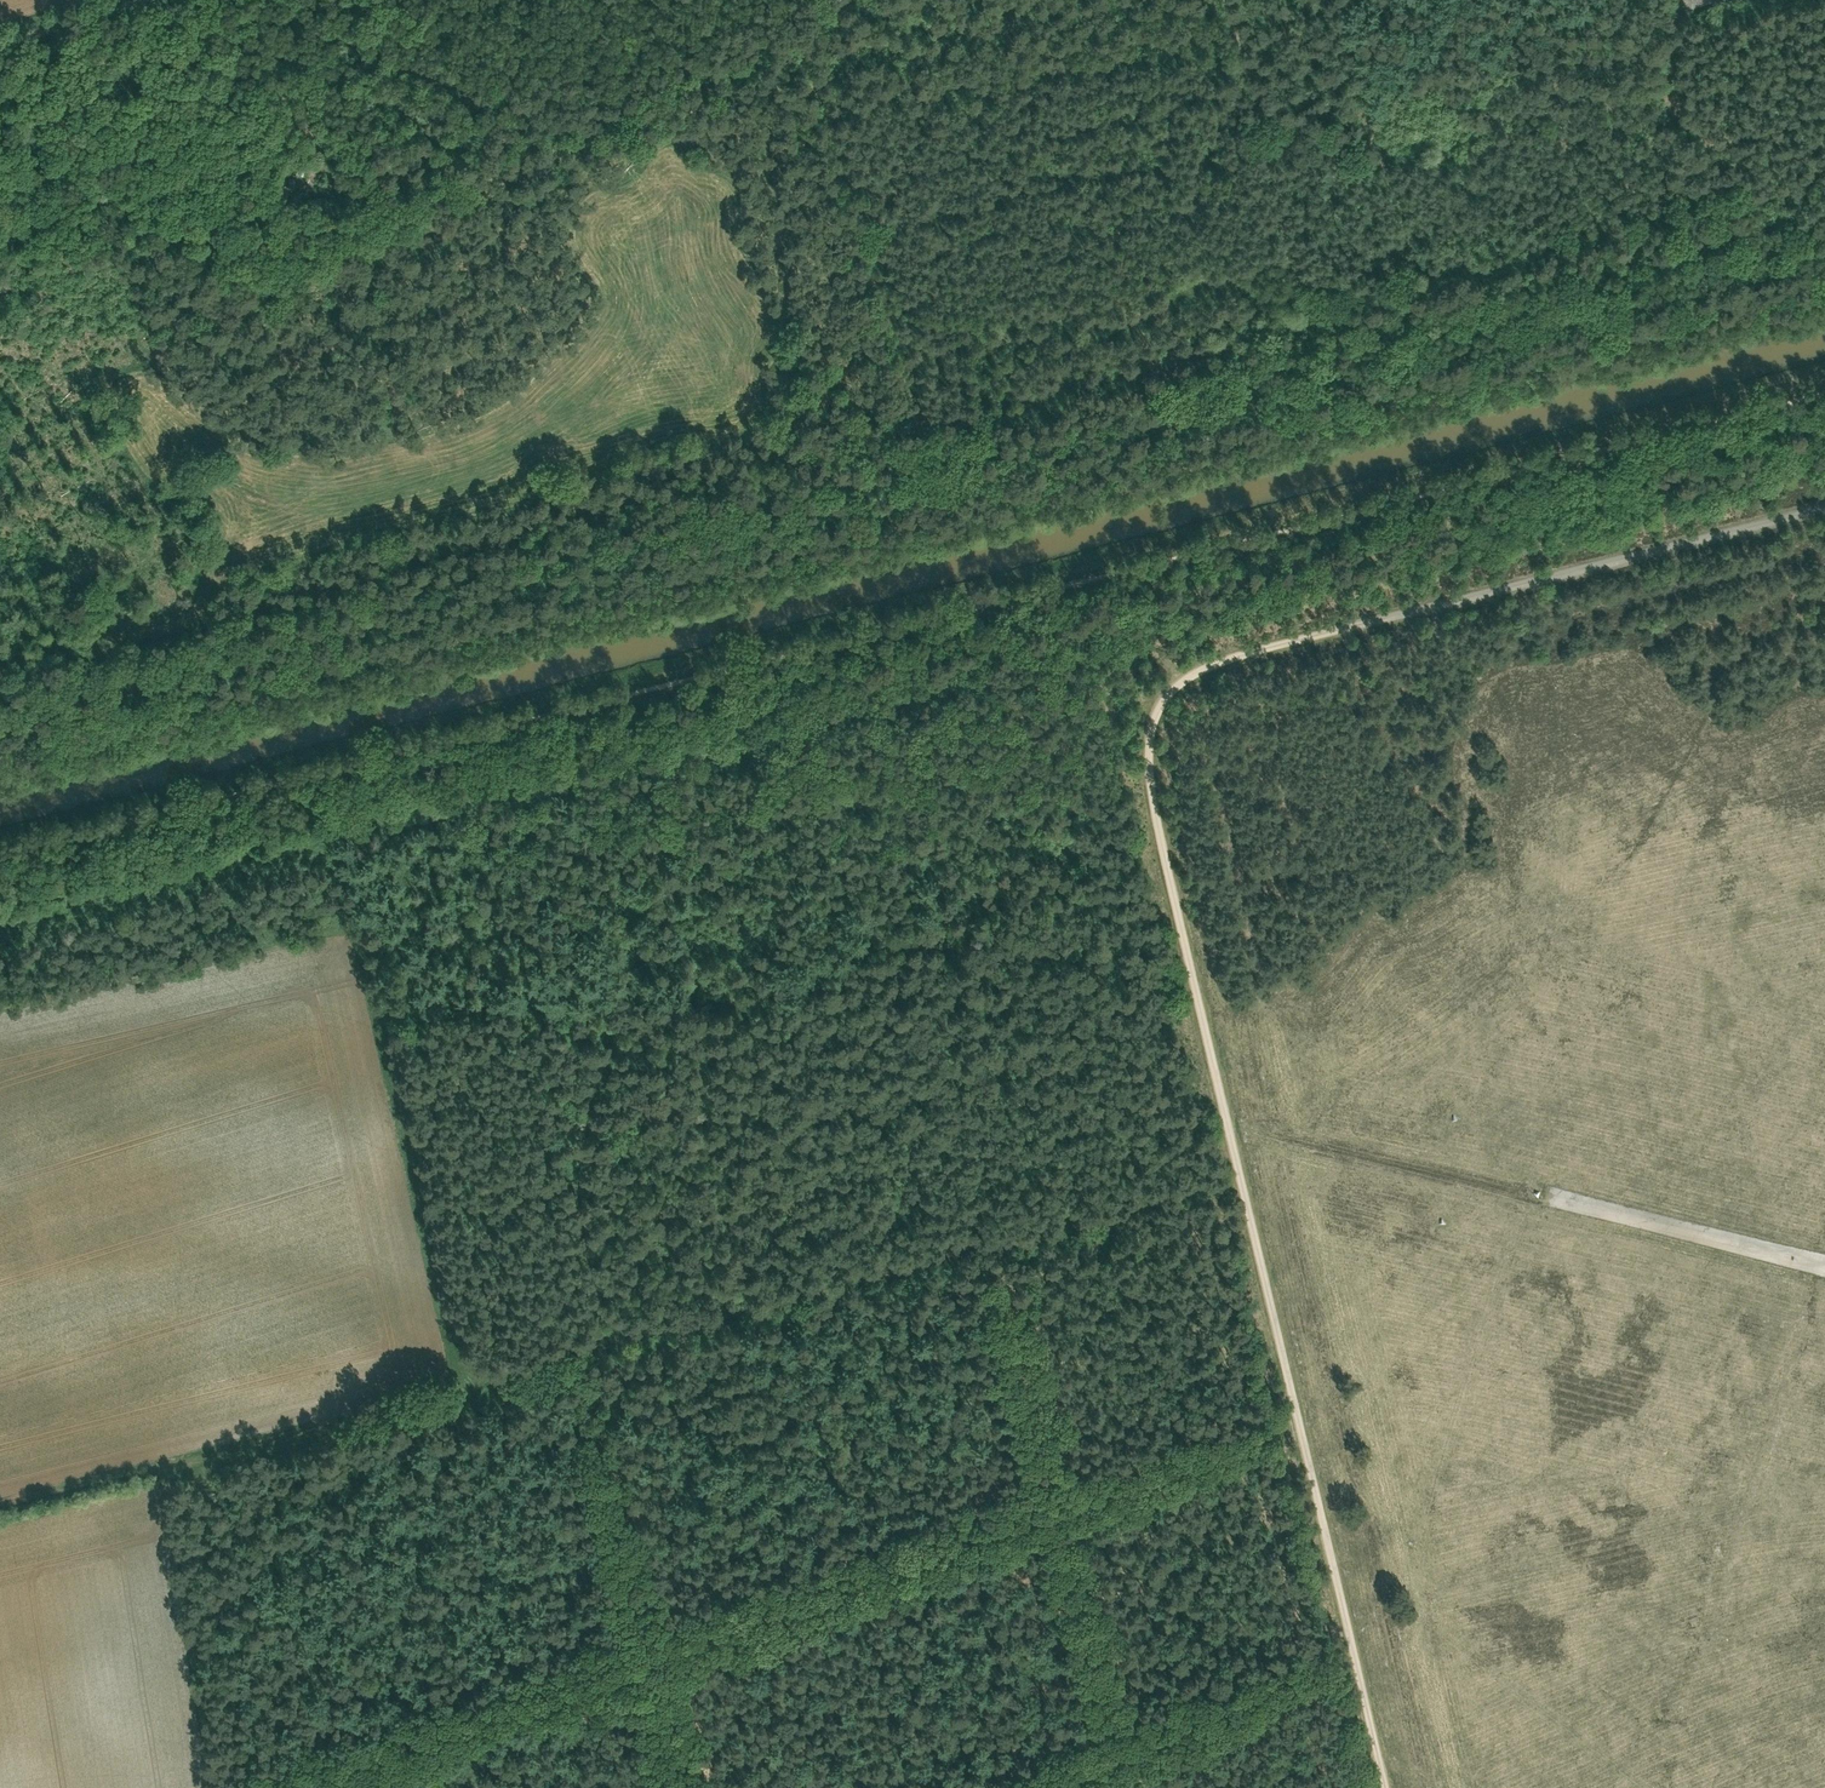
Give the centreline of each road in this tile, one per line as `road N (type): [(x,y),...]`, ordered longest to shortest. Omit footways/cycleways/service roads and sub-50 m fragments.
road 1 (track): [(1824,500),(1197,655),(1154,698),(1154,794),(1391,1787)]
road 2 (track): [(0,1505),(350,1410),(433,1407),(495,1359),(619,1324)]
road 3 (unclassified): [(0,54),(171,0)]

